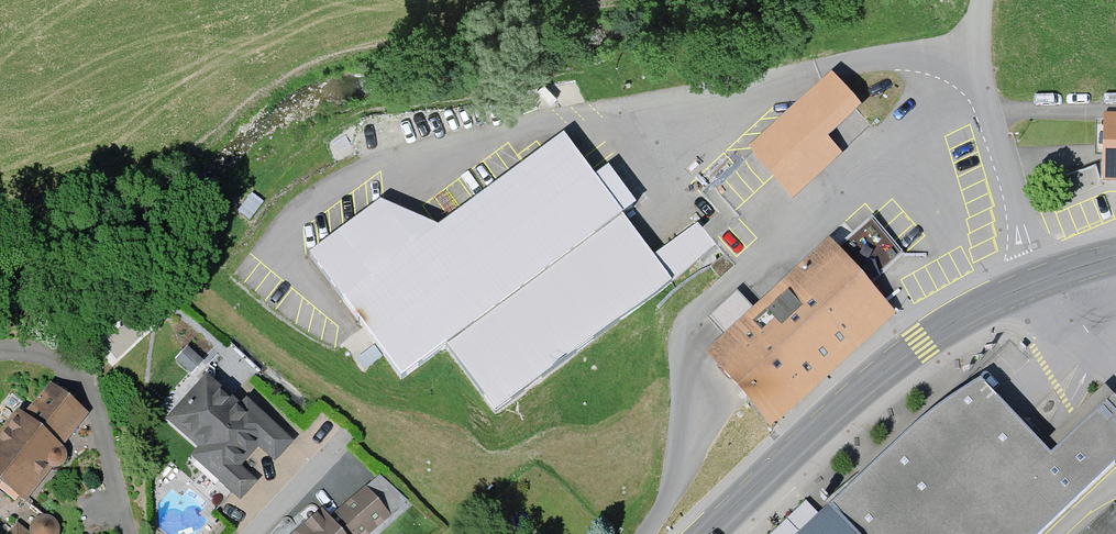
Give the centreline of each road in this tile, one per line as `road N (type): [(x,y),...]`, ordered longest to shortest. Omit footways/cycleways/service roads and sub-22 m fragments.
road 1 (secondary): [(1041,281),(975,310),(892,364),(706,533)]
road 2 (residential): [(1041,281),(979,76),(982,0)]

